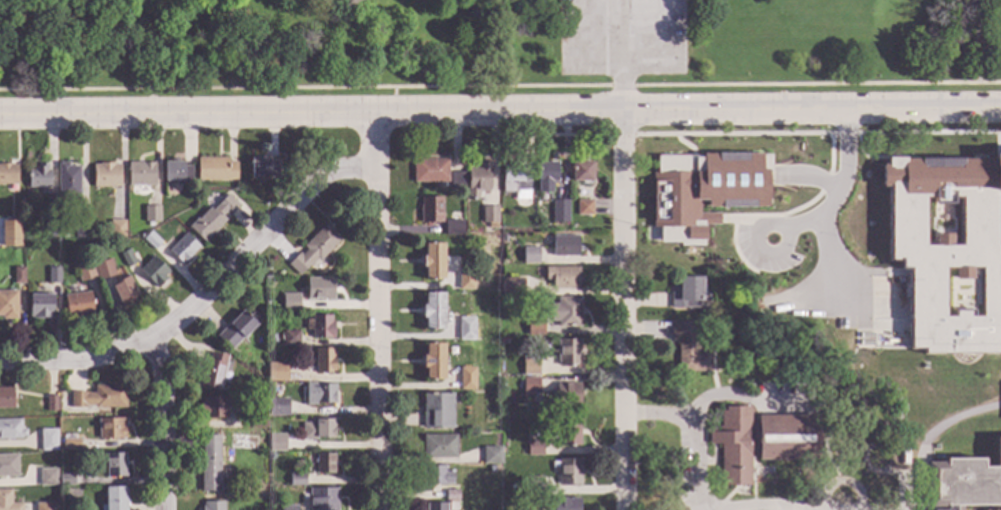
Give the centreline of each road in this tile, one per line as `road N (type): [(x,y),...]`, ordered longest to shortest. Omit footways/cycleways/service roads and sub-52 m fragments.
road 1 (secondary): [(1000,107),(0,113)]
road 2 (residential): [(375,166),(329,170),(190,310),(124,353),(0,361)]
road 3 (residential): [(625,509),(621,111)]
road 4 (residential): [(379,509),(373,113)]
road 5 (residential): [(163,509),(160,366),(150,338)]

